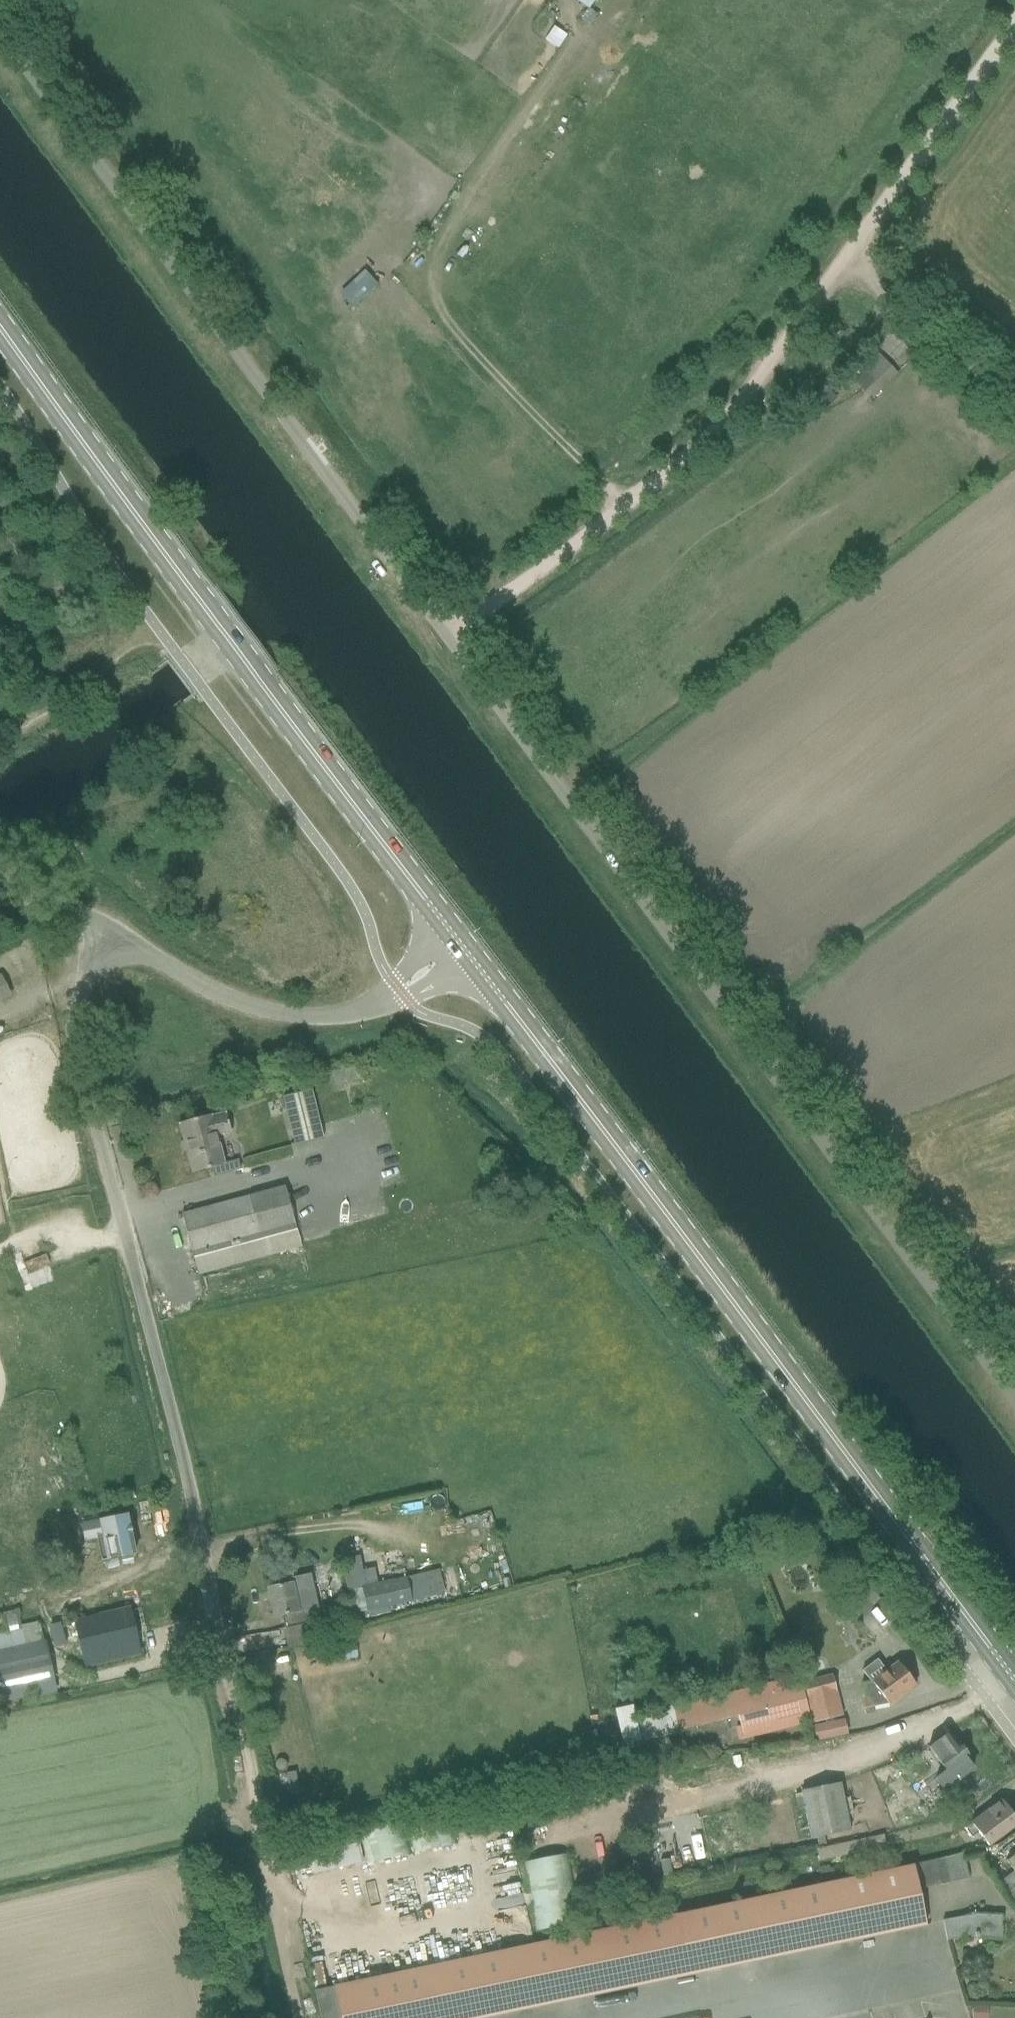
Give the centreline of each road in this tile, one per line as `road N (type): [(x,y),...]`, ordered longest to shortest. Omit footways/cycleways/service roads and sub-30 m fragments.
road 1 (unclassified): [(1014,1404),(0,37)]
road 2 (secondary): [(1014,1683),(472,958)]
road 3 (track): [(450,635),(622,507),(727,415),(845,263),(1014,15)]
road 4 (secondary): [(455,936),(200,603),(0,323)]
road 5 (unclassified): [(225,1663),(183,1465),(82,1084),(73,1024),(108,934)]
road 6 (track): [(622,507),(462,338),(432,287),(430,260),(462,208)]
road 7 (unclassified): [(401,994),(330,1014),(282,1014),(239,1004),(108,934)]
road 8 (track): [(0,868),(63,825),(193,756)]
road 9 (track): [(845,263),(1014,403)]
road 10 (track): [(0,750),(161,635)]

